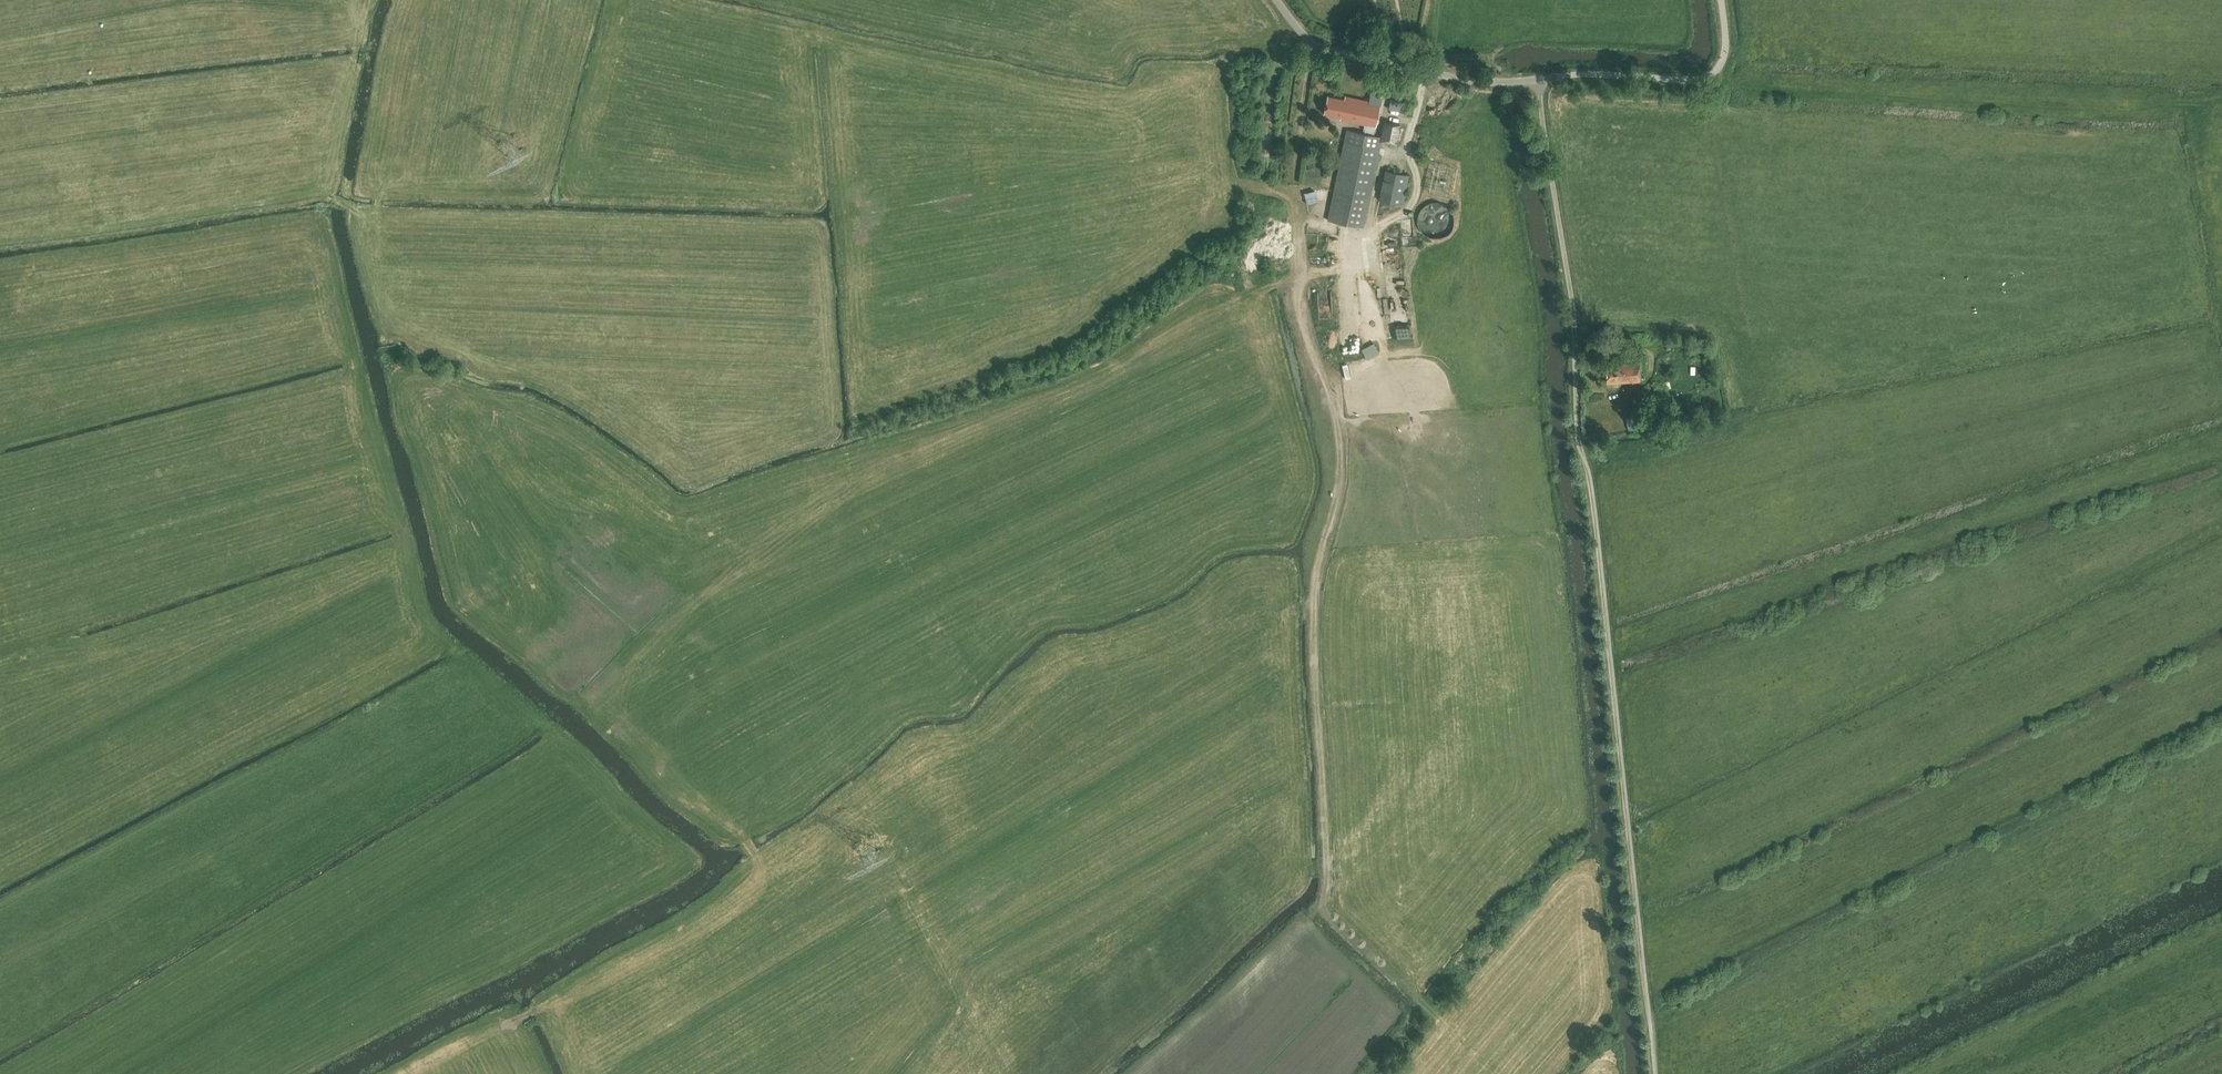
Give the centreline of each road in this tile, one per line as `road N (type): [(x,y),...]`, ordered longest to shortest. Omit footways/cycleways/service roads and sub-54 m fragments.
road 1 (track): [(1538,79),(1575,371)]
road 2 (unclassified): [(1538,79),(1465,79),(1315,45),(1275,0)]
road 3 (unclassified): [(1538,79),(1702,79),(1724,55),(1721,0)]

